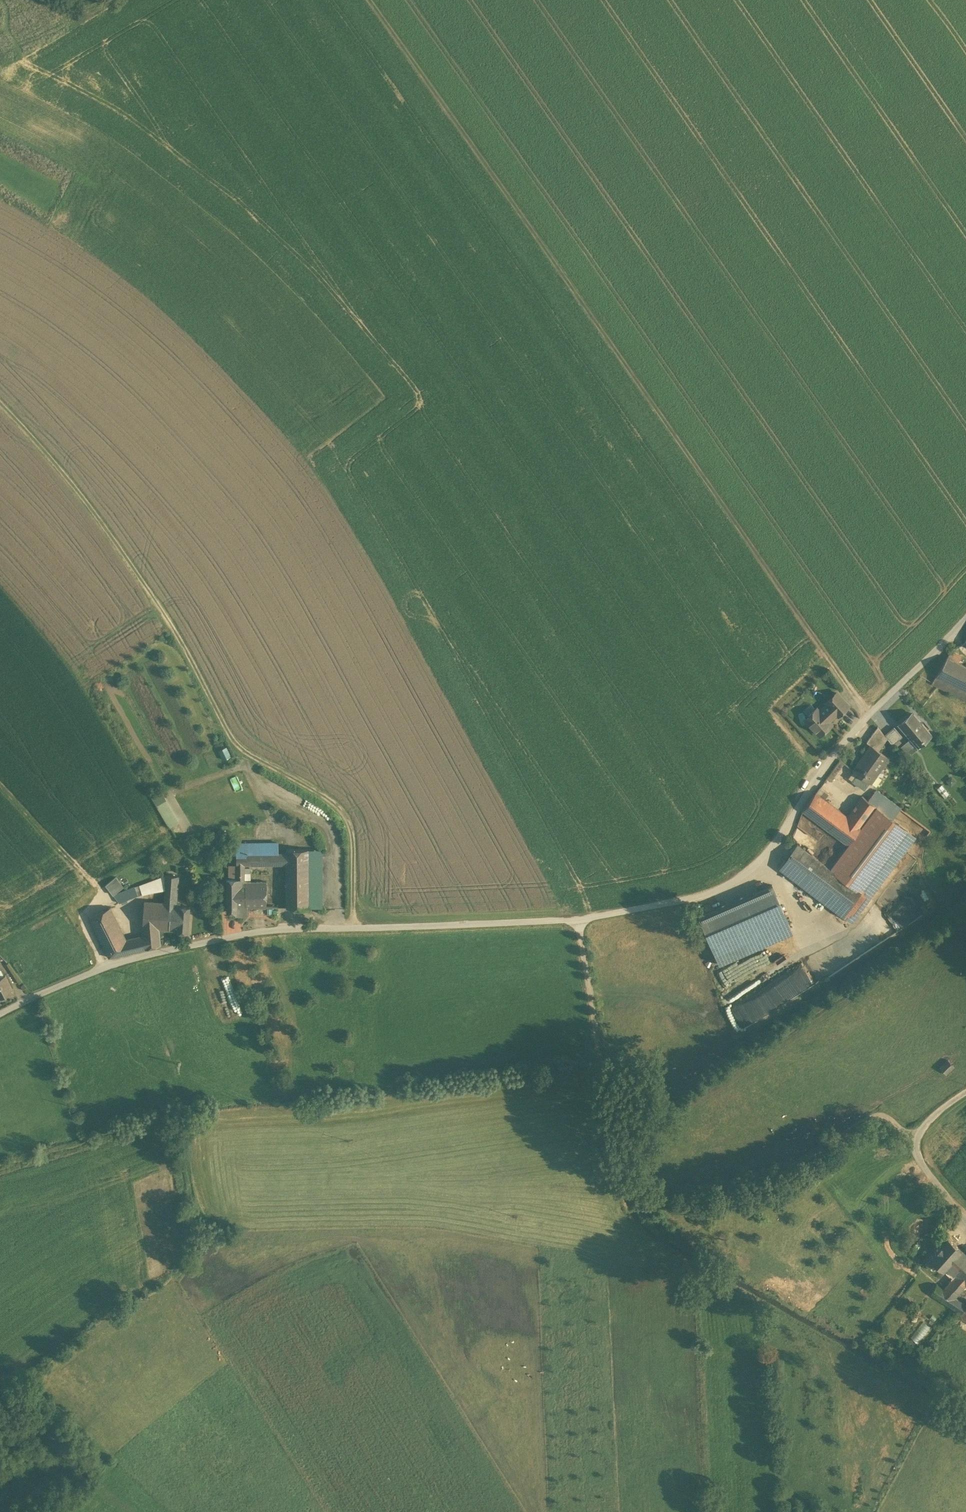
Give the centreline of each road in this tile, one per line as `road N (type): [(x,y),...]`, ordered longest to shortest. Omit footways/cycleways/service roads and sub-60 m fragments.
road 1 (unclassified): [(965,616),(827,760),(766,859),(717,892),(576,921),(282,931),(102,967),(0,1014)]
road 2 (track): [(868,715),(371,0)]
road 3 (track): [(354,928),(353,837),(341,808),(232,738),(111,532),(0,402)]
road 4 (residential): [(965,1217),(919,1144),(929,1122),(965,1093)]
road 5 (track): [(104,894),(0,783)]

